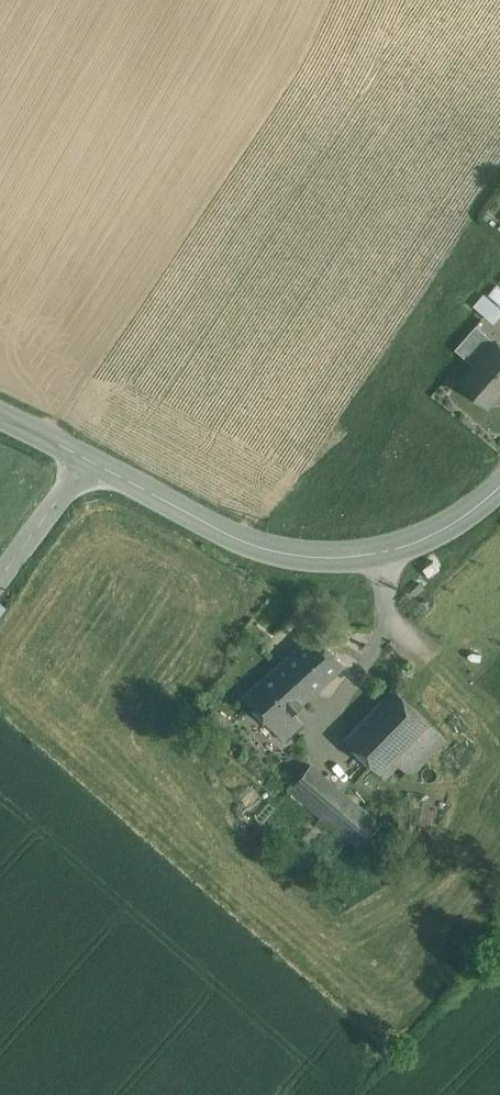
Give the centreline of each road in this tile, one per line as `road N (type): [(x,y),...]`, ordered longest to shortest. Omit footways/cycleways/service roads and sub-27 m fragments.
road 1 (tertiary): [(499,486),(468,517),(388,553),(299,558),(229,539),(88,459)]
road 2 (tertiary): [(88,459),(0,579)]

